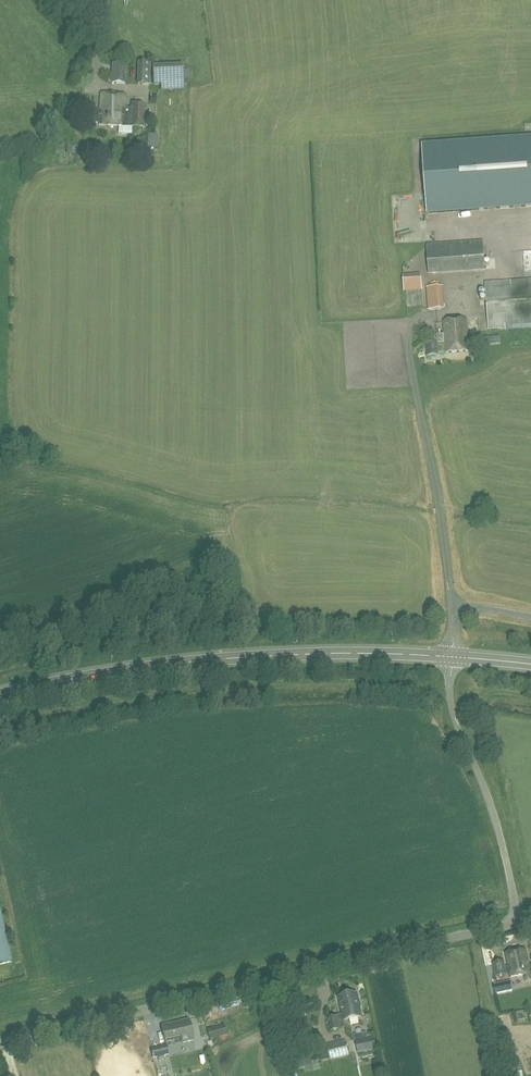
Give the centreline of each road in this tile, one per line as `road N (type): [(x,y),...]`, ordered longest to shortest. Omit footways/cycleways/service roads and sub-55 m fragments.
road 1 (unclassified): [(519,921),(0,1043)]
road 2 (tertiary): [(452,655),(219,658),(0,695)]
road 3 (unclassified): [(519,921),(493,813),(451,707),(452,655)]
road 4 (unclassified): [(415,383),(453,605)]

